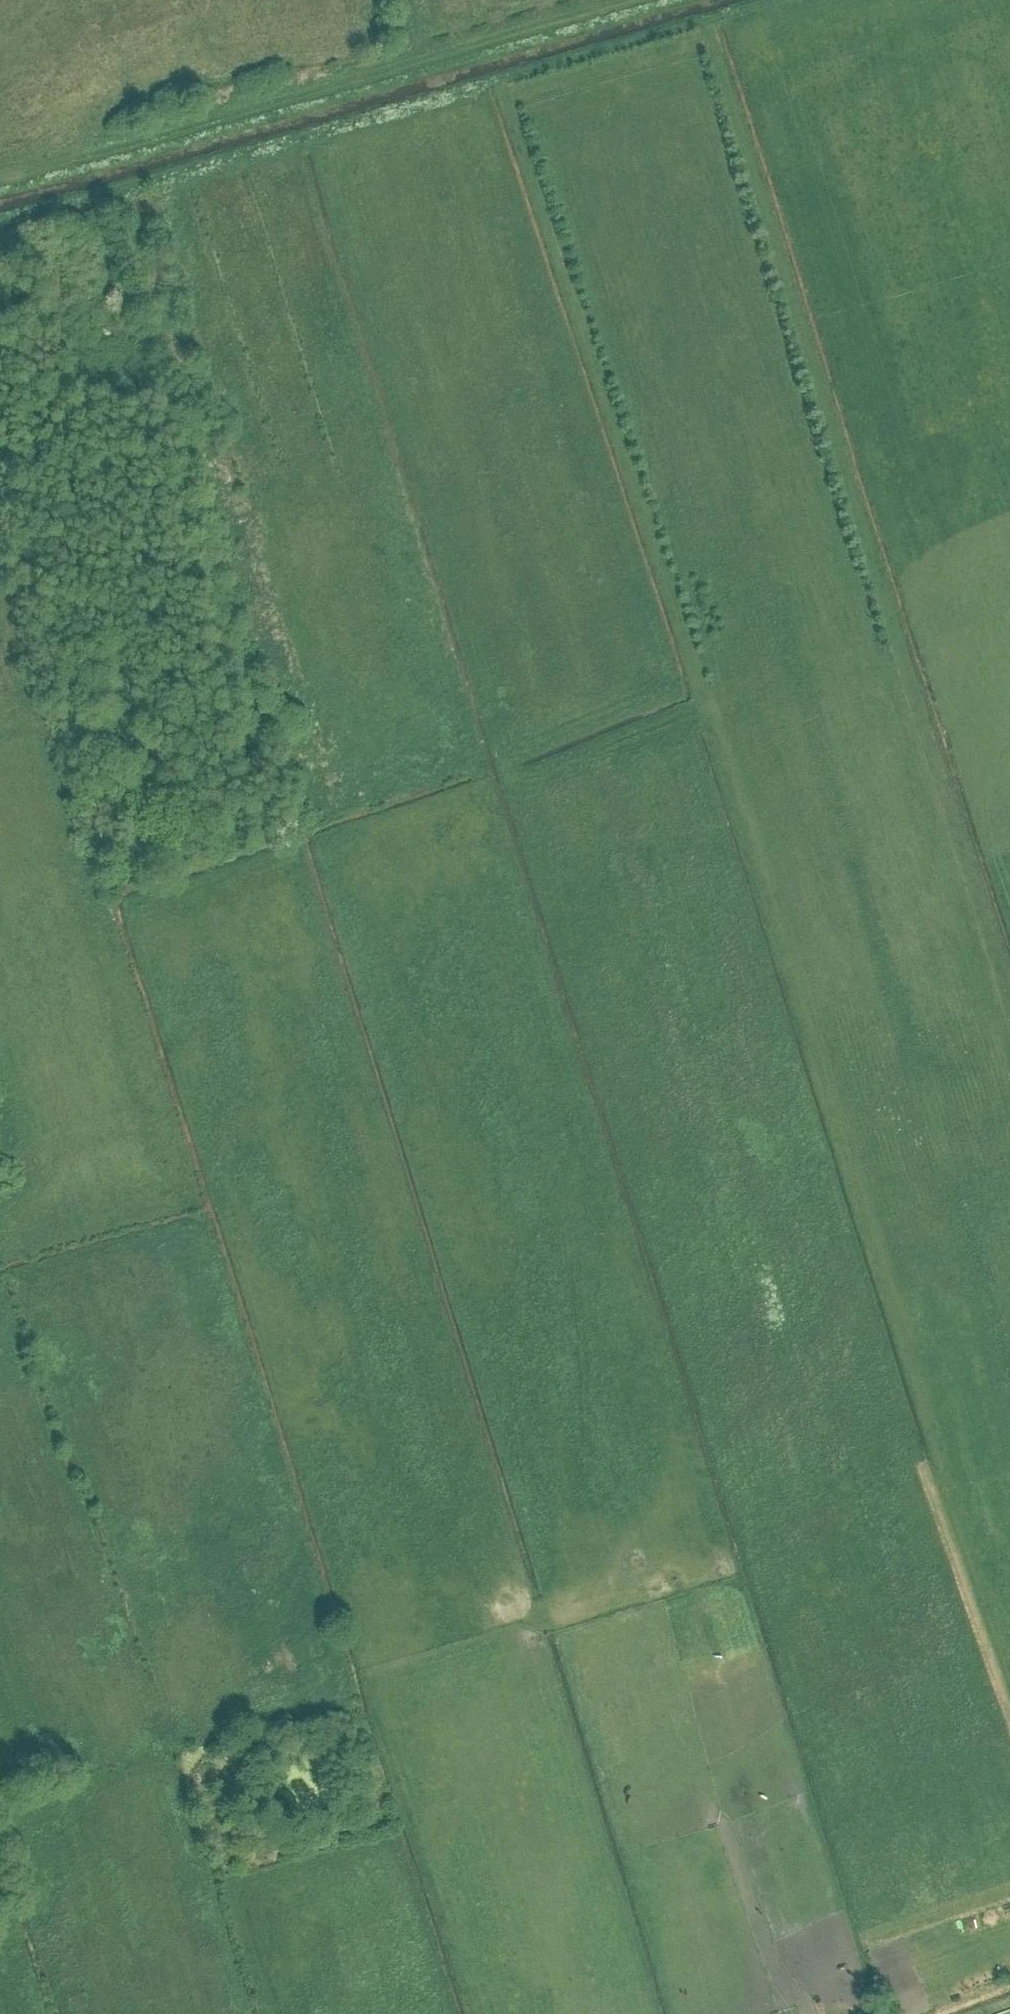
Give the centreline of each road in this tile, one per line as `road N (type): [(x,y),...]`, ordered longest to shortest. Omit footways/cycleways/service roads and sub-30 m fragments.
road 1 (track): [(649,0),(0,179)]

